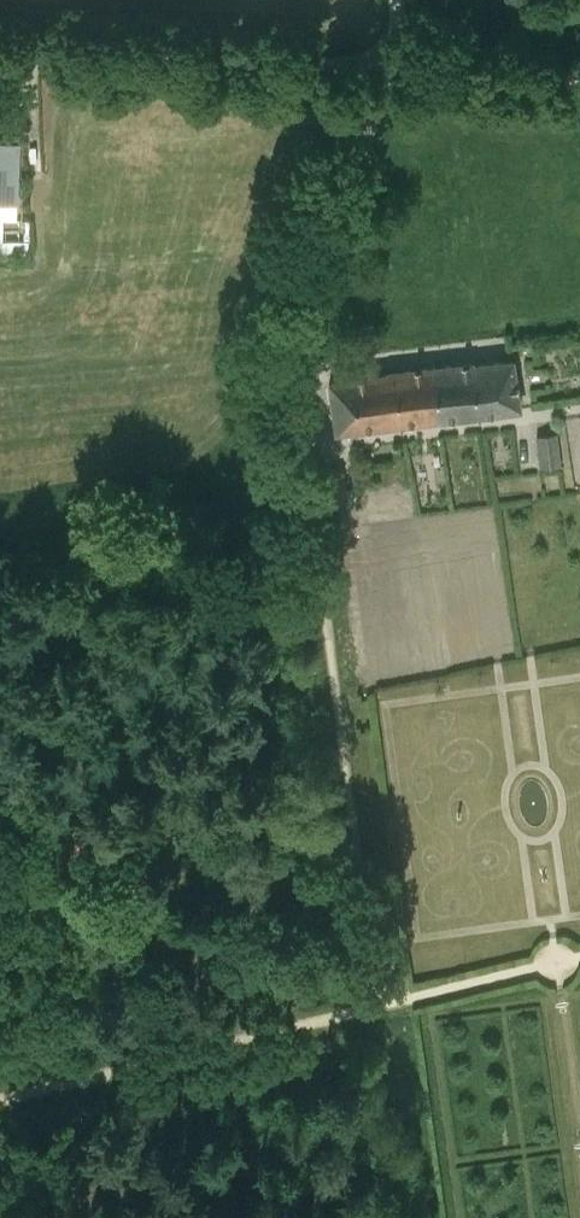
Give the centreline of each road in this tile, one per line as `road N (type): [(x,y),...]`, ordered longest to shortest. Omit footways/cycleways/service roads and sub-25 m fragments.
road 1 (track): [(379,1004),(290,355),(307,272),(395,68)]
road 2 (unclassified): [(0,45),(395,68)]
road 3 (track): [(0,1100),(379,1004)]
road 4 (track): [(379,1004),(579,957)]

